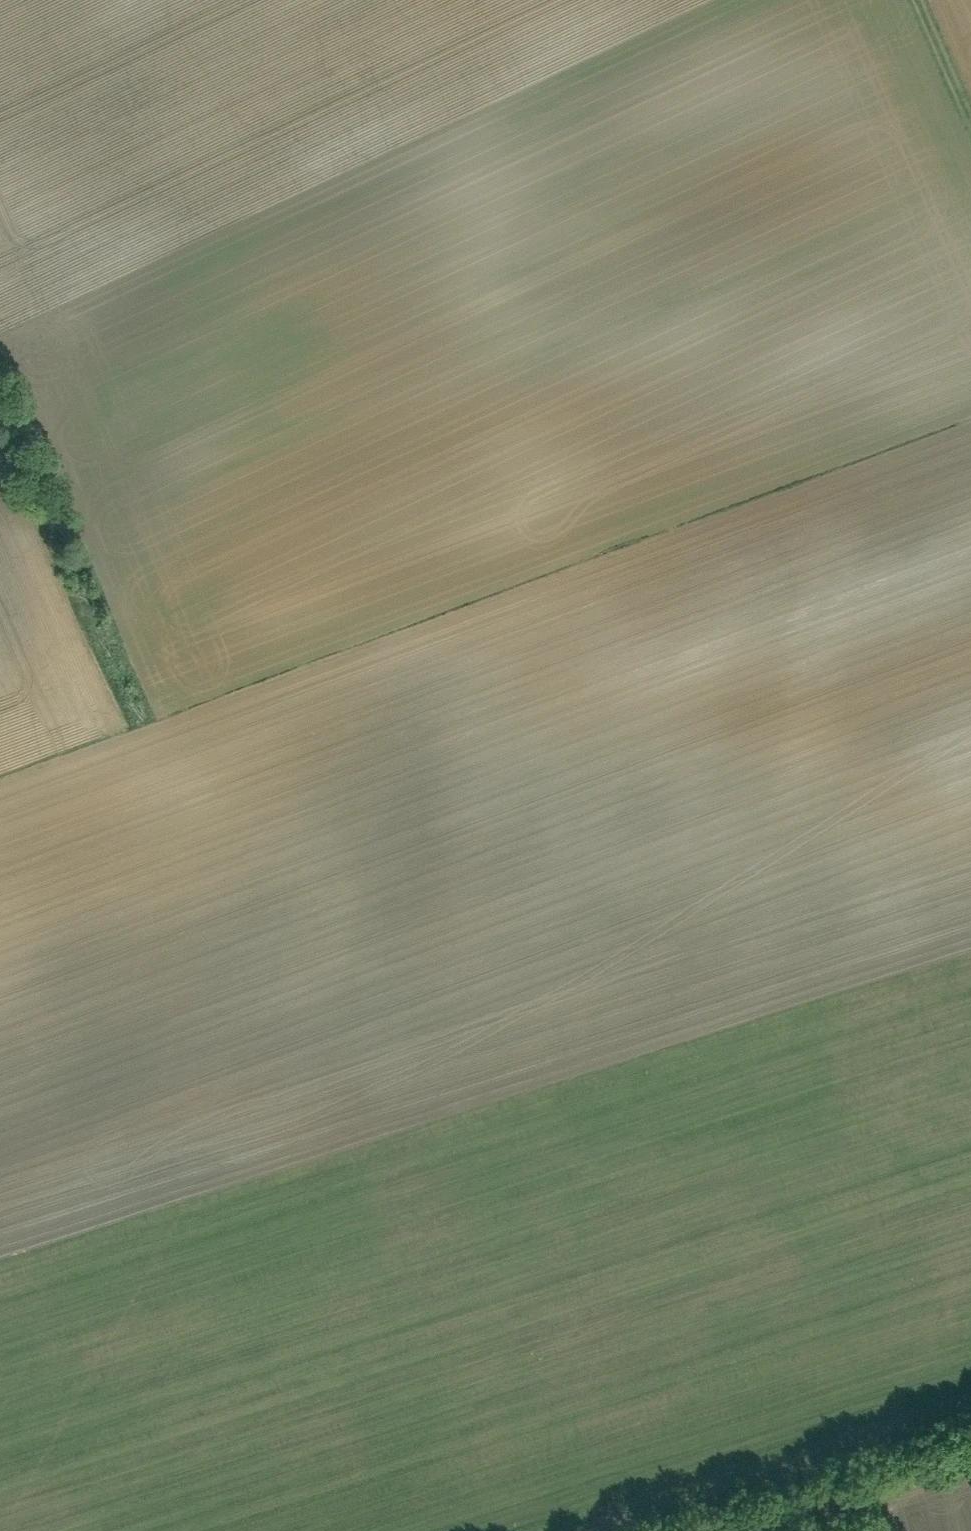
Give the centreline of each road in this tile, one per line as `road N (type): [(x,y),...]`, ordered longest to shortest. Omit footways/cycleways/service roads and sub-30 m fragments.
road 1 (unclassified): [(786,1530),(970,1473)]

